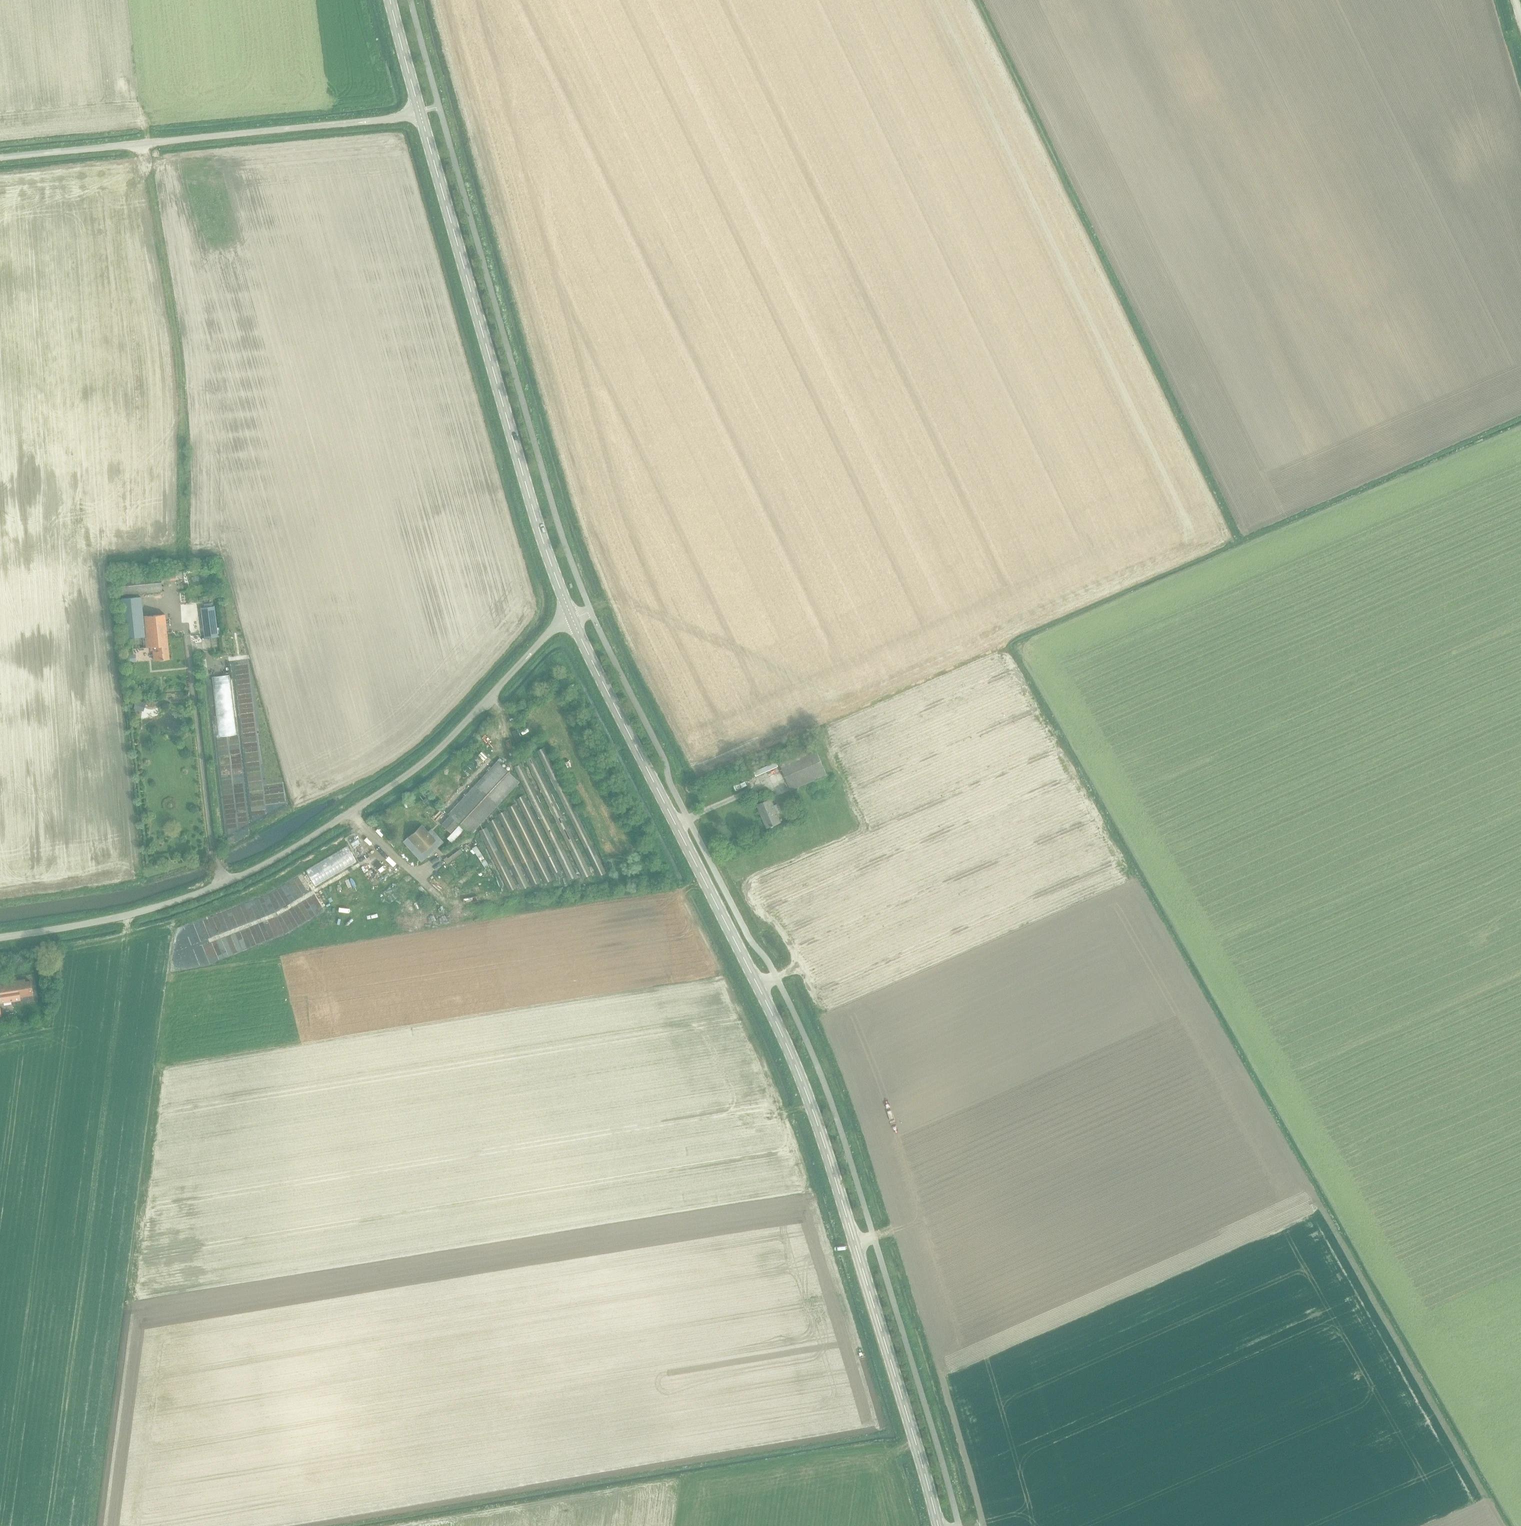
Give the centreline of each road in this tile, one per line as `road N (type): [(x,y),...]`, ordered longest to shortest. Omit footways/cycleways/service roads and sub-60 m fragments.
road 1 (tertiary): [(936,1525),(811,1109),(572,619)]
road 2 (tertiary): [(572,619),(528,501),(421,113)]
road 3 (unclassified): [(224,884),(328,831),(420,765),(551,630),(572,619)]
road 4 (unclassified): [(0,159),(421,113)]
road 5 (unclassified): [(224,884),(189,647),(218,643)]
road 6 (unclassified): [(0,941),(92,926),(224,884)]

